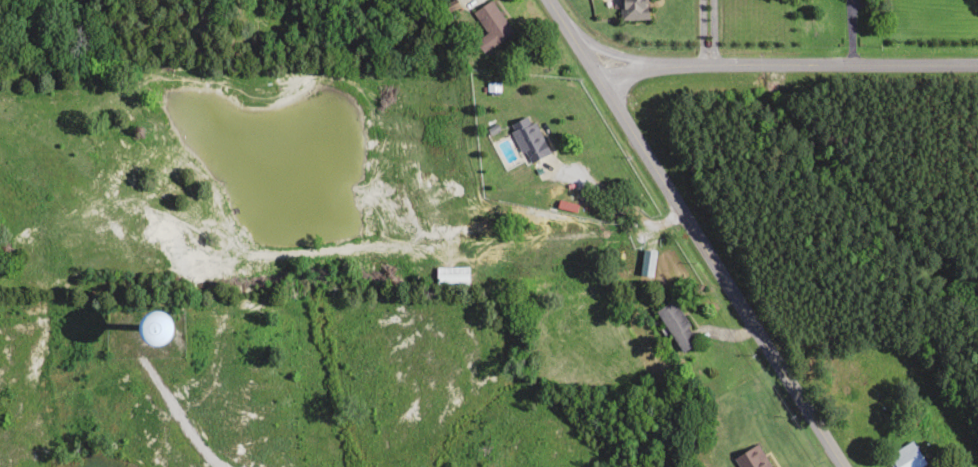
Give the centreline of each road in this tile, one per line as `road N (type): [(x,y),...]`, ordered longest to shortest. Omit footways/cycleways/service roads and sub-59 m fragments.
road 1 (secondary): [(841,466),(546,0)]
road 2 (secondary): [(977,63),(754,63),(597,75)]

